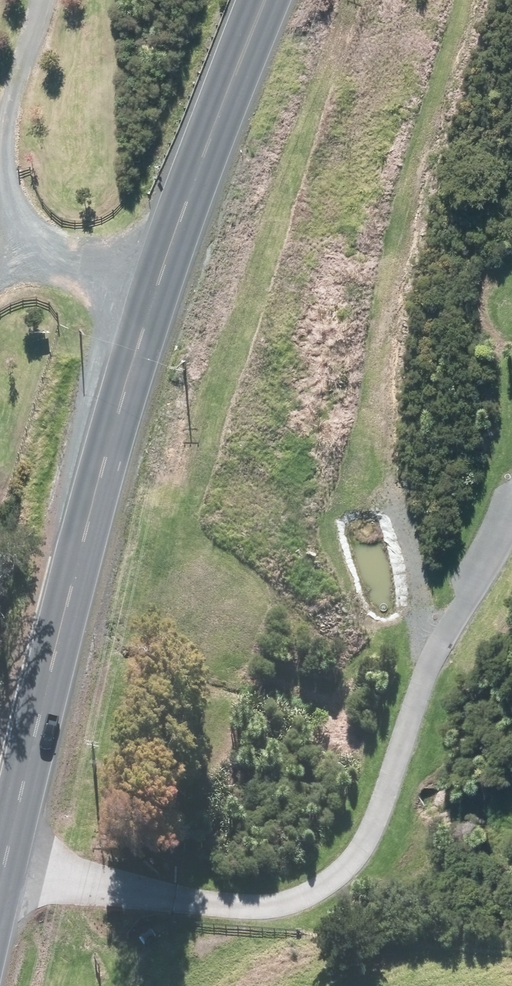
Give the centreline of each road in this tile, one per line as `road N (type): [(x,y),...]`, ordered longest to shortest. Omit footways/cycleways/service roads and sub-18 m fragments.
road 1 (secondary): [(0,851),(82,505),(258,0)]
road 2 (track): [(0,885),(199,903),(238,899),(335,838),(481,562),(511,458)]
road 3 (track): [(451,621),(381,522),(377,464),(481,0)]
road 4 (track): [(30,0),(14,52),(11,117),(20,192),(55,241),(96,267),(155,288)]

